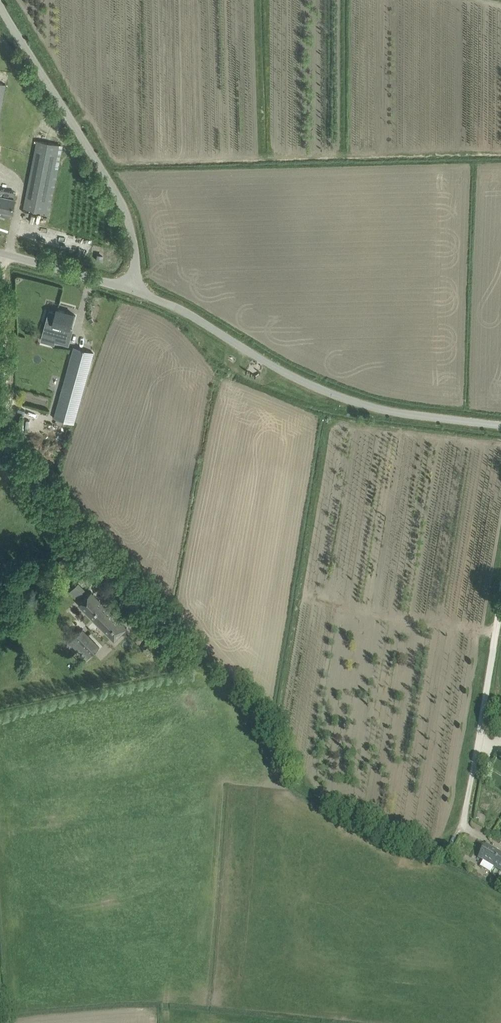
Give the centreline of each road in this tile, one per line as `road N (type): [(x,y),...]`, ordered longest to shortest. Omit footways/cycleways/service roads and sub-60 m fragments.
road 1 (unclassified): [(1,253),(14,456),(178,639)]
road 2 (unclassified): [(500,425),(357,403),(131,290)]
road 3 (unclassified): [(131,290),(135,264),(124,210),(0,5)]
road 4 (unclassified): [(500,599),(465,830)]
road 5 (unclassified): [(131,290),(1,253)]

